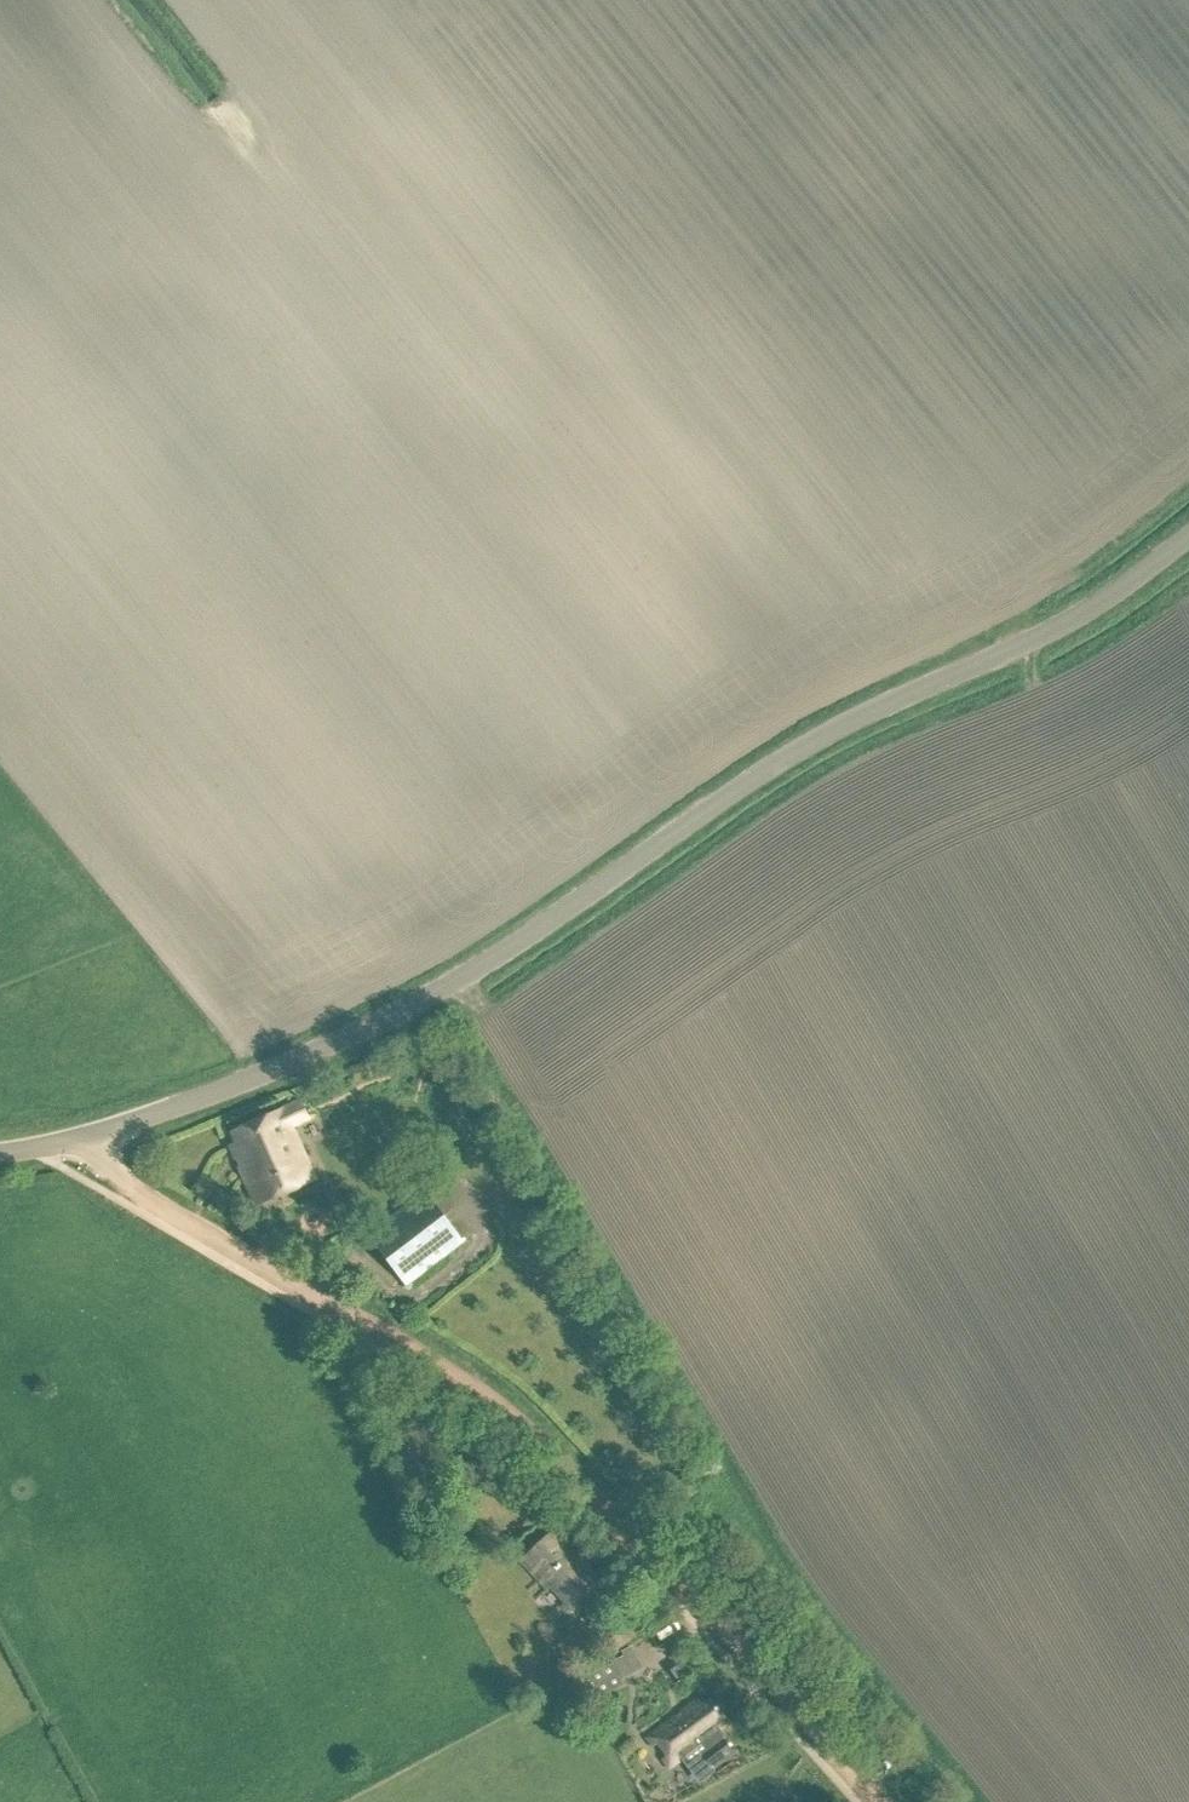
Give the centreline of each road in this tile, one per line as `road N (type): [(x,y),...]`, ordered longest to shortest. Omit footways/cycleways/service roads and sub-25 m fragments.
road 1 (tertiary): [(93,1136),(367,1031),(457,983),(769,768),(1115,594),(1188,535)]
road 2 (track): [(879,1801),(525,1428),(474,1387),(127,1184),(101,1162),(93,1136)]

